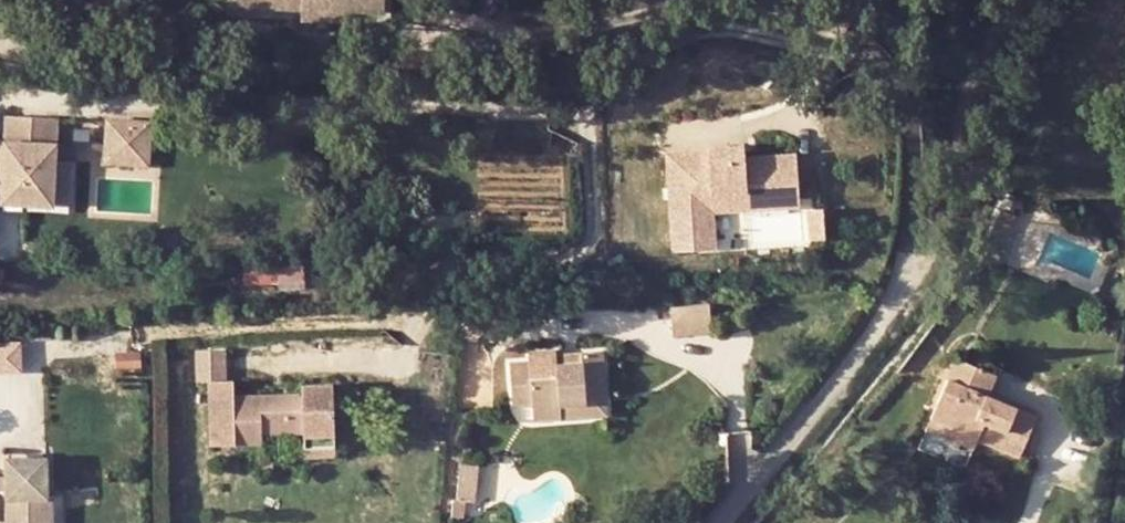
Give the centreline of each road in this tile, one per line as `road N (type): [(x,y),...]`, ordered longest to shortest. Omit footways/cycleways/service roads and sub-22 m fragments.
road 1 (residential): [(724,522),(875,324),(909,247),(915,121),(894,79),(857,58),(731,29),(685,33),(593,100),(592,234),(582,252),(462,265),(422,317),(135,333)]

